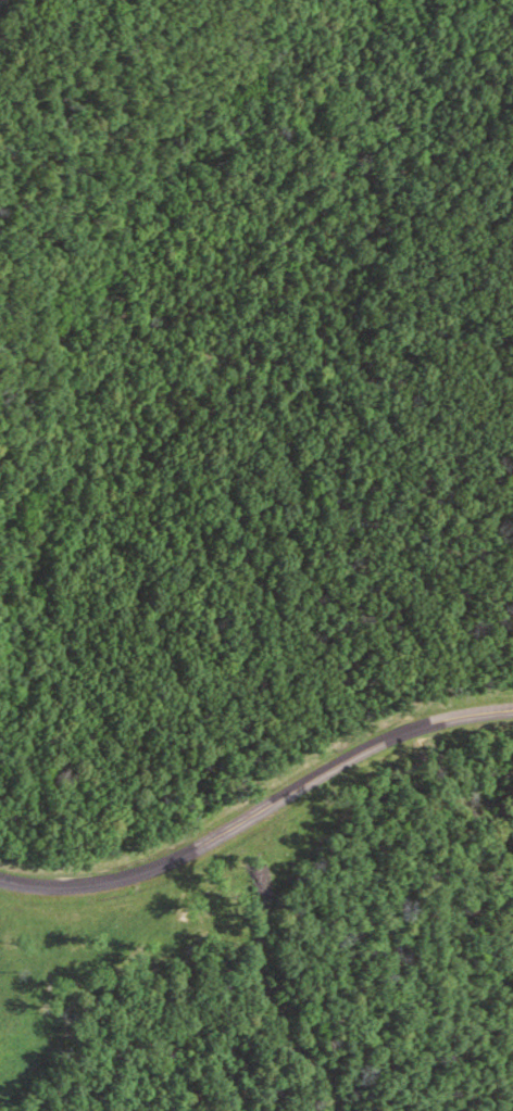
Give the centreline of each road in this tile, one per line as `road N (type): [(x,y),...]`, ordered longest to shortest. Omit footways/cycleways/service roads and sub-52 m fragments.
road 1 (tertiary): [(512,707),(475,708),(383,736),(253,805),(149,873),(102,884),(33,883),(0,869)]

